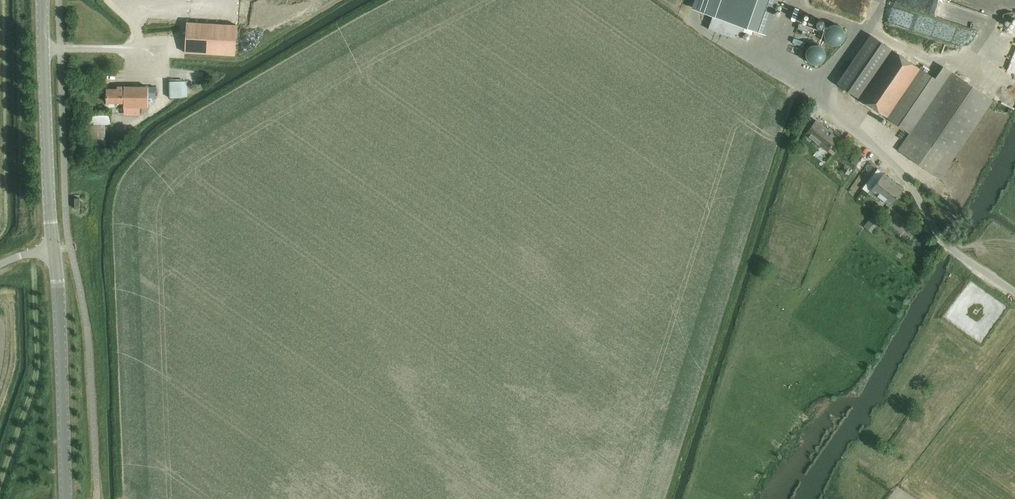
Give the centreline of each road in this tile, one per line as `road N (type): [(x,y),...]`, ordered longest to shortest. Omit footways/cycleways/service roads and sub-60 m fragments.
road 1 (secondary): [(54,250),(43,0)]
road 2 (secondary): [(67,498),(54,250)]

